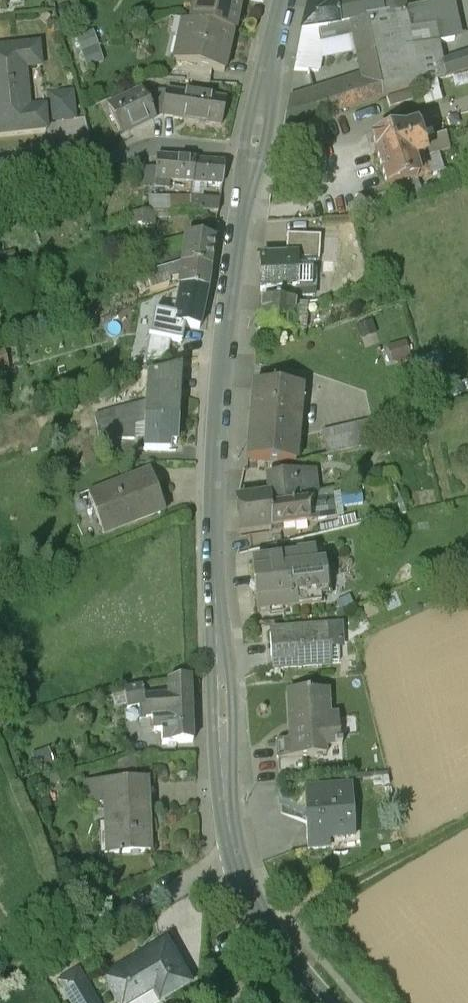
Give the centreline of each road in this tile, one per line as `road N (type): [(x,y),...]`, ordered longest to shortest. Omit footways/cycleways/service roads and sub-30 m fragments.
road 1 (secondary): [(259,909),(225,794),(215,532),(217,401),(253,153)]
road 2 (secondary): [(253,153),(285,0)]
road 3 (residential): [(253,153),(150,143),(128,154)]

